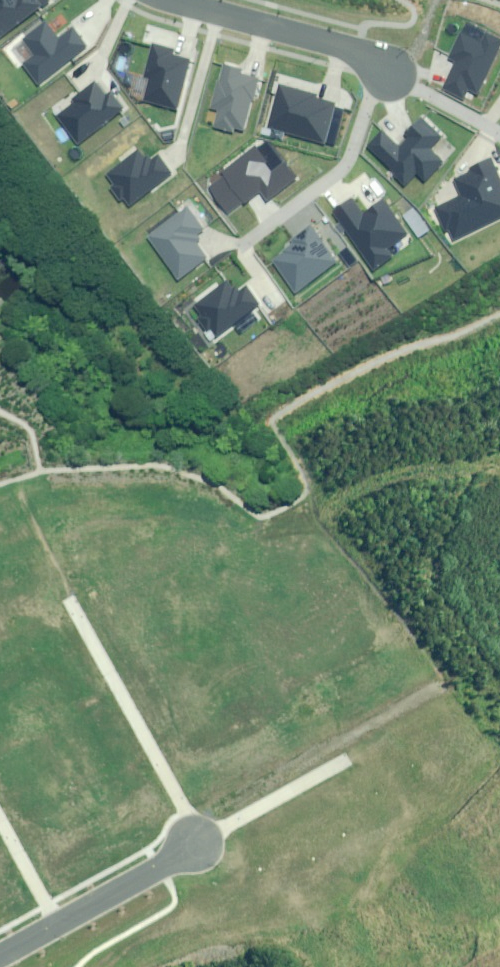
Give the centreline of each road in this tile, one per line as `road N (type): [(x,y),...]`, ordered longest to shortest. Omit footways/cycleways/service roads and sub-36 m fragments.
road 1 (residential): [(194,838),(70,605)]
road 2 (residential): [(169,0),(353,53),(389,74)]
road 3 (residential): [(194,838),(333,759)]
road 4 (residential): [(59,923),(194,838)]
road 5 (residential): [(59,923),(0,818)]

